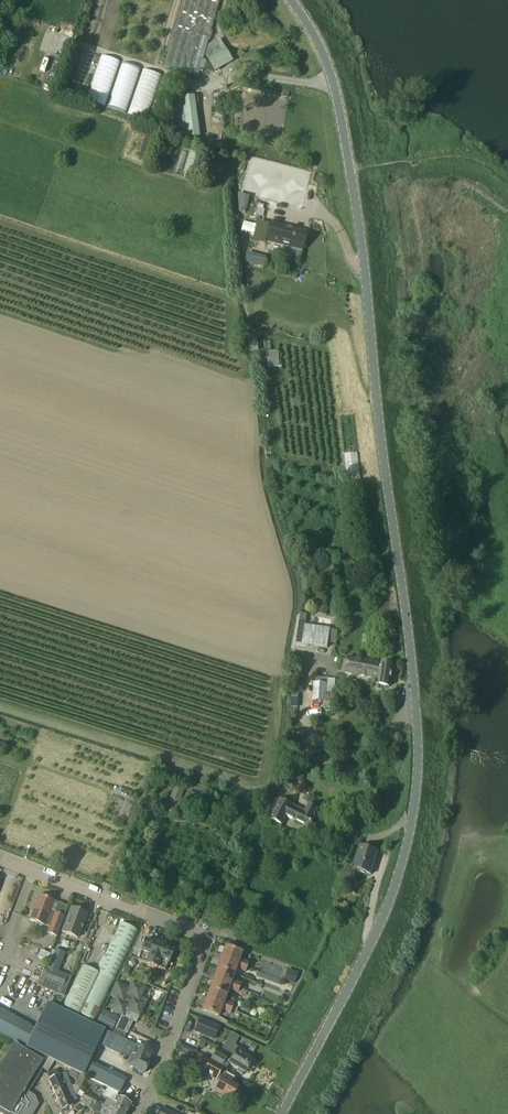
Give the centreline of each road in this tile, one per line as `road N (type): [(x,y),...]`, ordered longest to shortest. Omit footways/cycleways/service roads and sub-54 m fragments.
road 1 (tertiary): [(282,1113),(387,909),(410,834),(418,760),(340,113),(320,47),(291,0)]
road 2 (residential): [(138,1113),(207,936),(0,857)]

